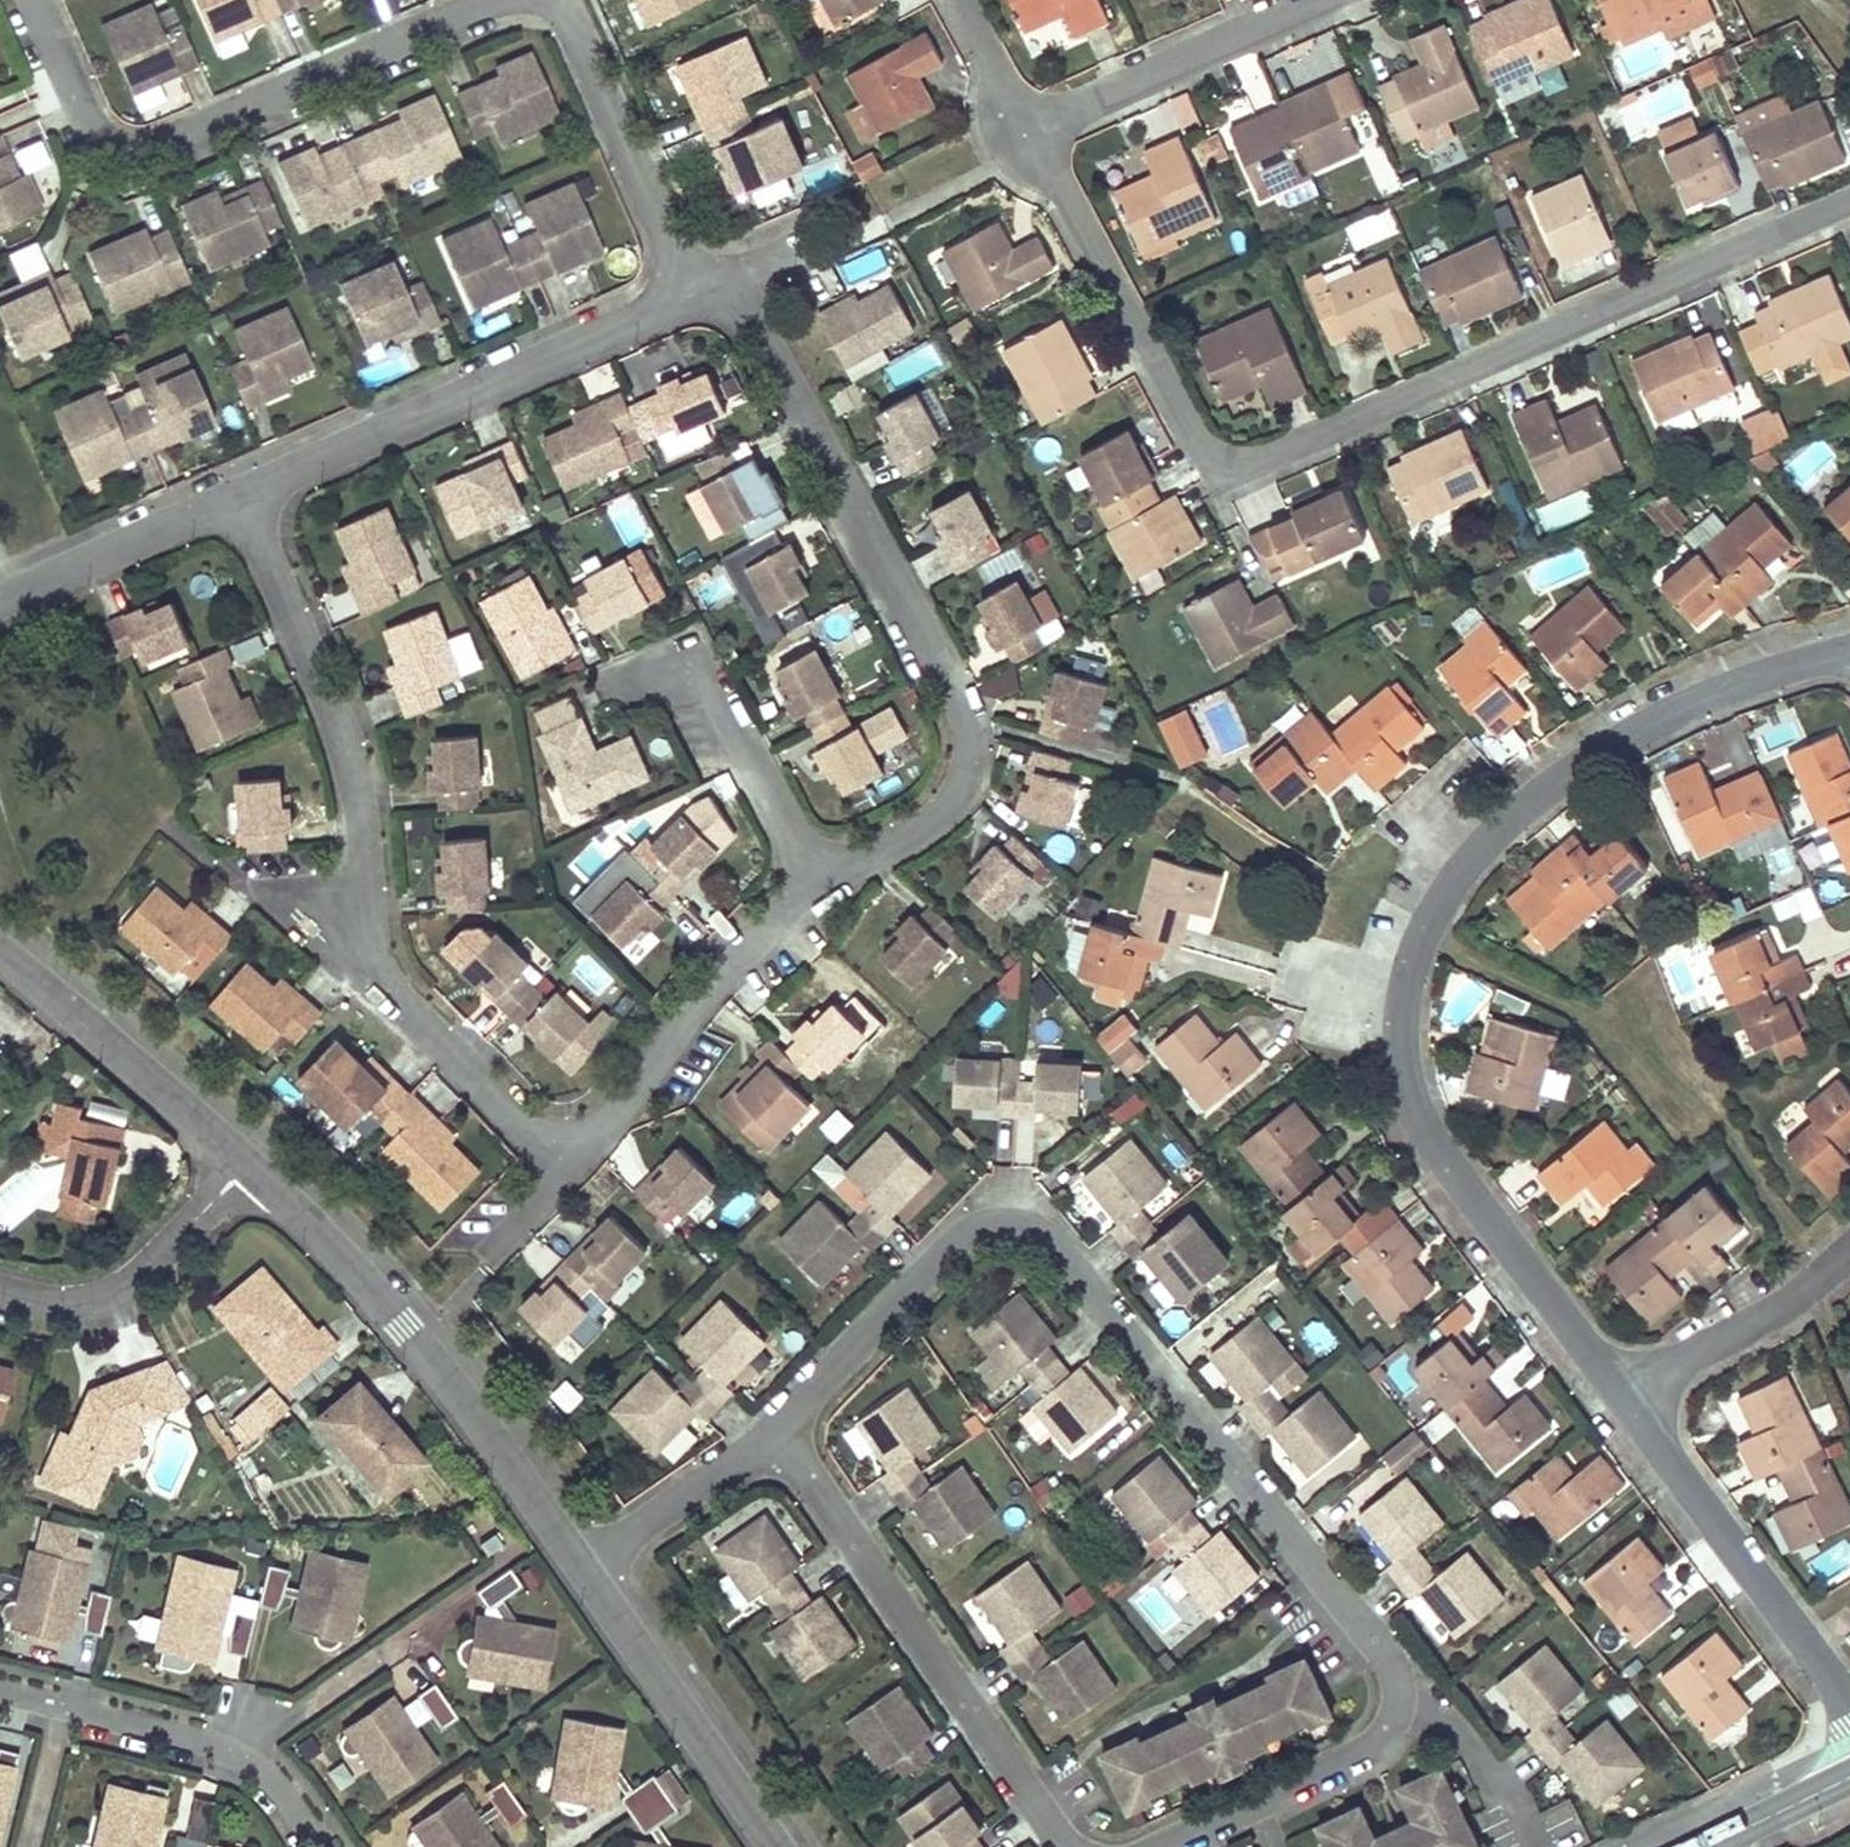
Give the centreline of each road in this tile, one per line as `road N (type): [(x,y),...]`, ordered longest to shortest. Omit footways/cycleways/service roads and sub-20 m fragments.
road 1 (residential): [(780,1435),(963,1233),(1006,1220),(1048,1236),(1388,1658),(1399,1695),(1389,1728),(1373,1746),(1164,1846)]
road 2 (residential): [(1849,201),(1266,459),(1233,464),(1202,448),(1030,129)]
road 3 (residential): [(1849,653),(1710,696),(1559,780),(1453,882),(1416,956),(1408,1018),(1423,1121),(1624,1402)]
road 4 (residential): [(730,283),(967,726),(964,773),(946,808),(821,880)]
road 5 (residential): [(583,1566),(435,1362),(247,1163)]
road 6 (residential): [(239,497),(692,296)]
road 7 (residential): [(1062,1839),(780,1435)]
road 8 (residential): [(366,918),(363,830),(350,760),(239,497)]
road 9 (residential): [(821,880),(728,963),(569,1168)]
road 10 (residential): [(1624,1402),(1849,1703)]
road 11 (residential): [(325,1846),(305,1816),(239,1756),(195,1734),(0,1687)]
road 12 (residential): [(157,148),(493,0)]
road 13 (residential): [(779,1846),(583,1566)]
road 14 (residential): [(569,1168),(385,986),(366,918)]
road 15 (residential): [(821,880),(708,687),(672,673),(608,683)]
road 16 (residential): [(692,296),(558,0)]
road 17 (residential): [(247,1163),(0,952)]
road 18 (residential): [(1322,0),(1030,129)]
road 19 (residential): [(247,1163),(122,1291),(70,1306),(0,1294)]
road 20 (residential): [(1624,1402),(1766,1315),(1849,1249)]
road 21 (residential): [(0,599),(239,497)]
road 22 (residential): [(583,1566),(780,1435)]
road 23 (residential): [(35,0),(88,122),(118,145),(157,148)]
road 24 (residential): [(1849,1771),(1705,1844)]
road 25 (residential): [(1030,129),(961,0)]
road 26 (residential): [(569,1168),(485,1268)]

